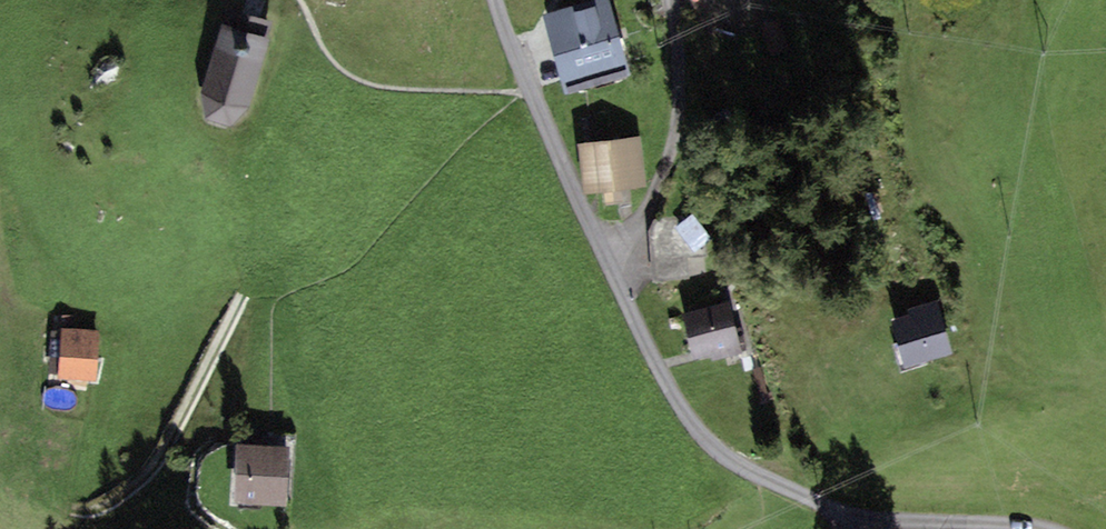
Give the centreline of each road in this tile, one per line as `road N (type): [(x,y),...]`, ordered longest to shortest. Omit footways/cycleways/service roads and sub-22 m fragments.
road 1 (unclassified): [(497,0),(565,170),(675,396),(721,451),(858,528)]
road 2 (unclassified): [(872,528),(925,521),(1032,528)]

